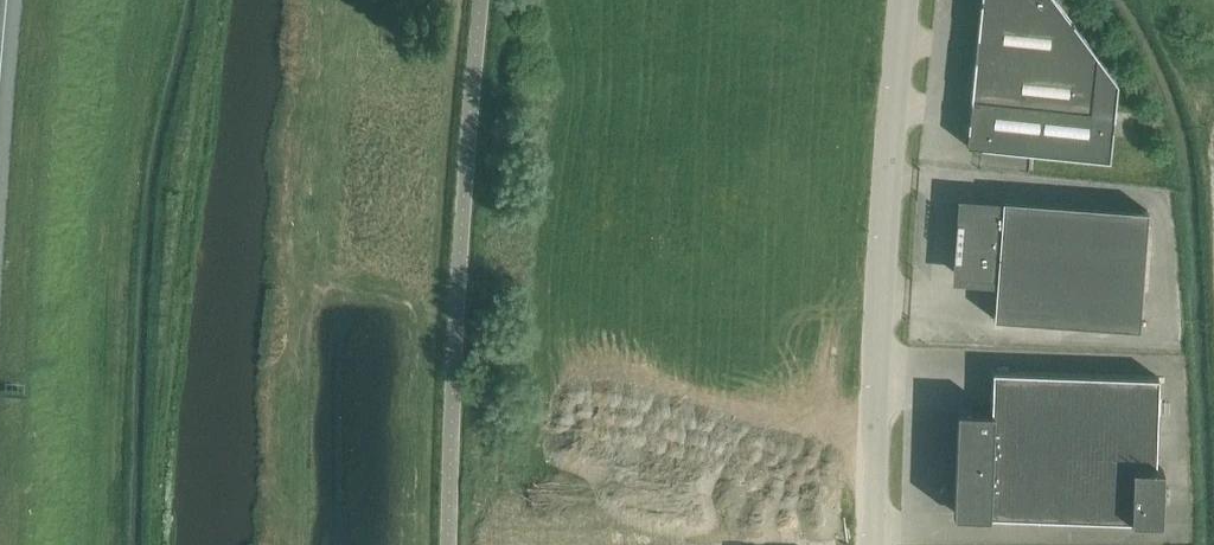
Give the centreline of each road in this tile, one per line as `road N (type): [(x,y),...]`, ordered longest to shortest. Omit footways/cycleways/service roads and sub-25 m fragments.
road 1 (unclassified): [(909,0),(889,164),(876,544)]

